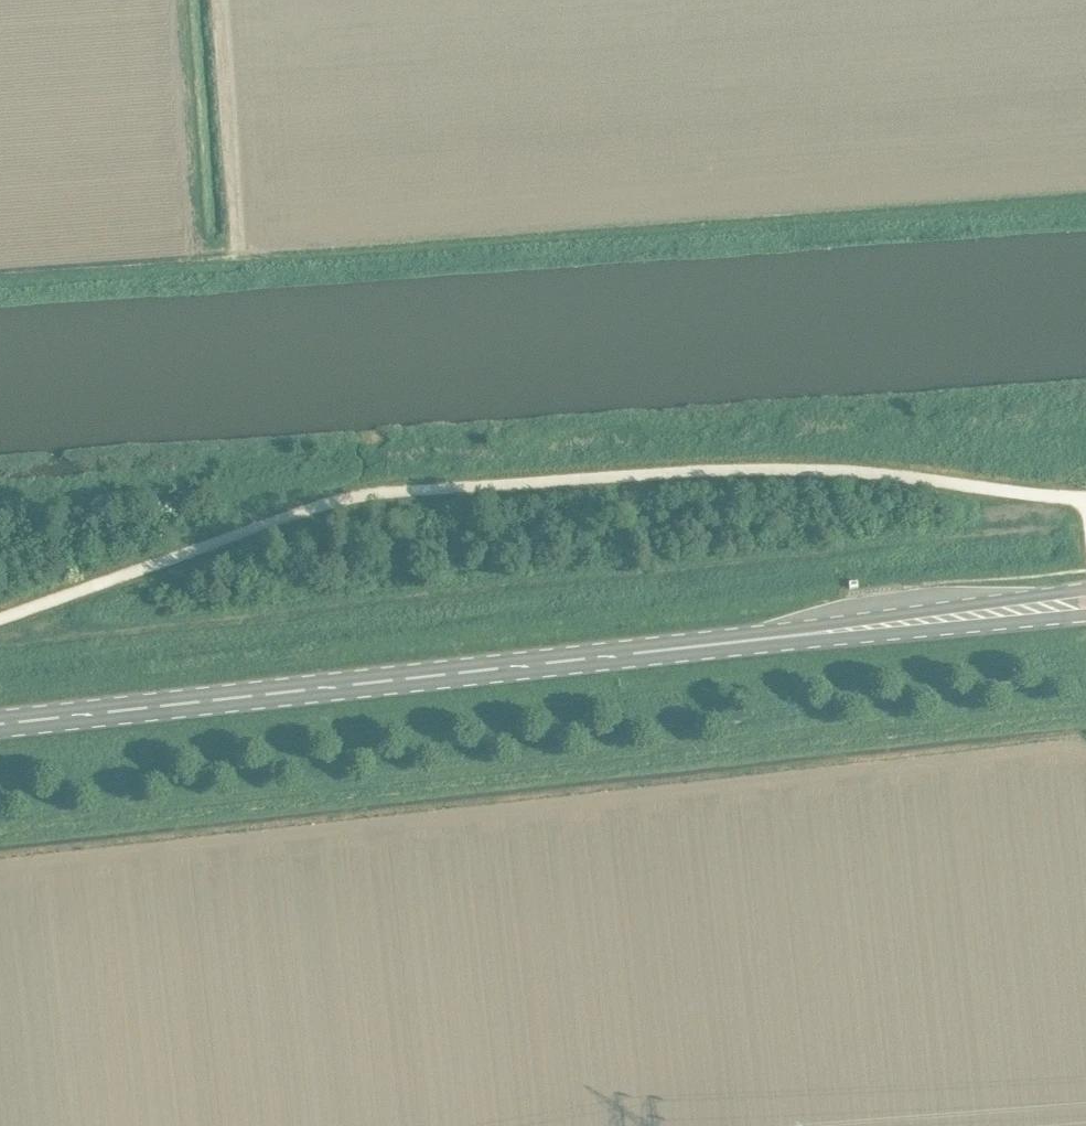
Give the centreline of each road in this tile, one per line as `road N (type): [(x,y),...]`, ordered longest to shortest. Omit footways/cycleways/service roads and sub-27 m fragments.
road 1 (primary): [(0,712),(1038,606)]

